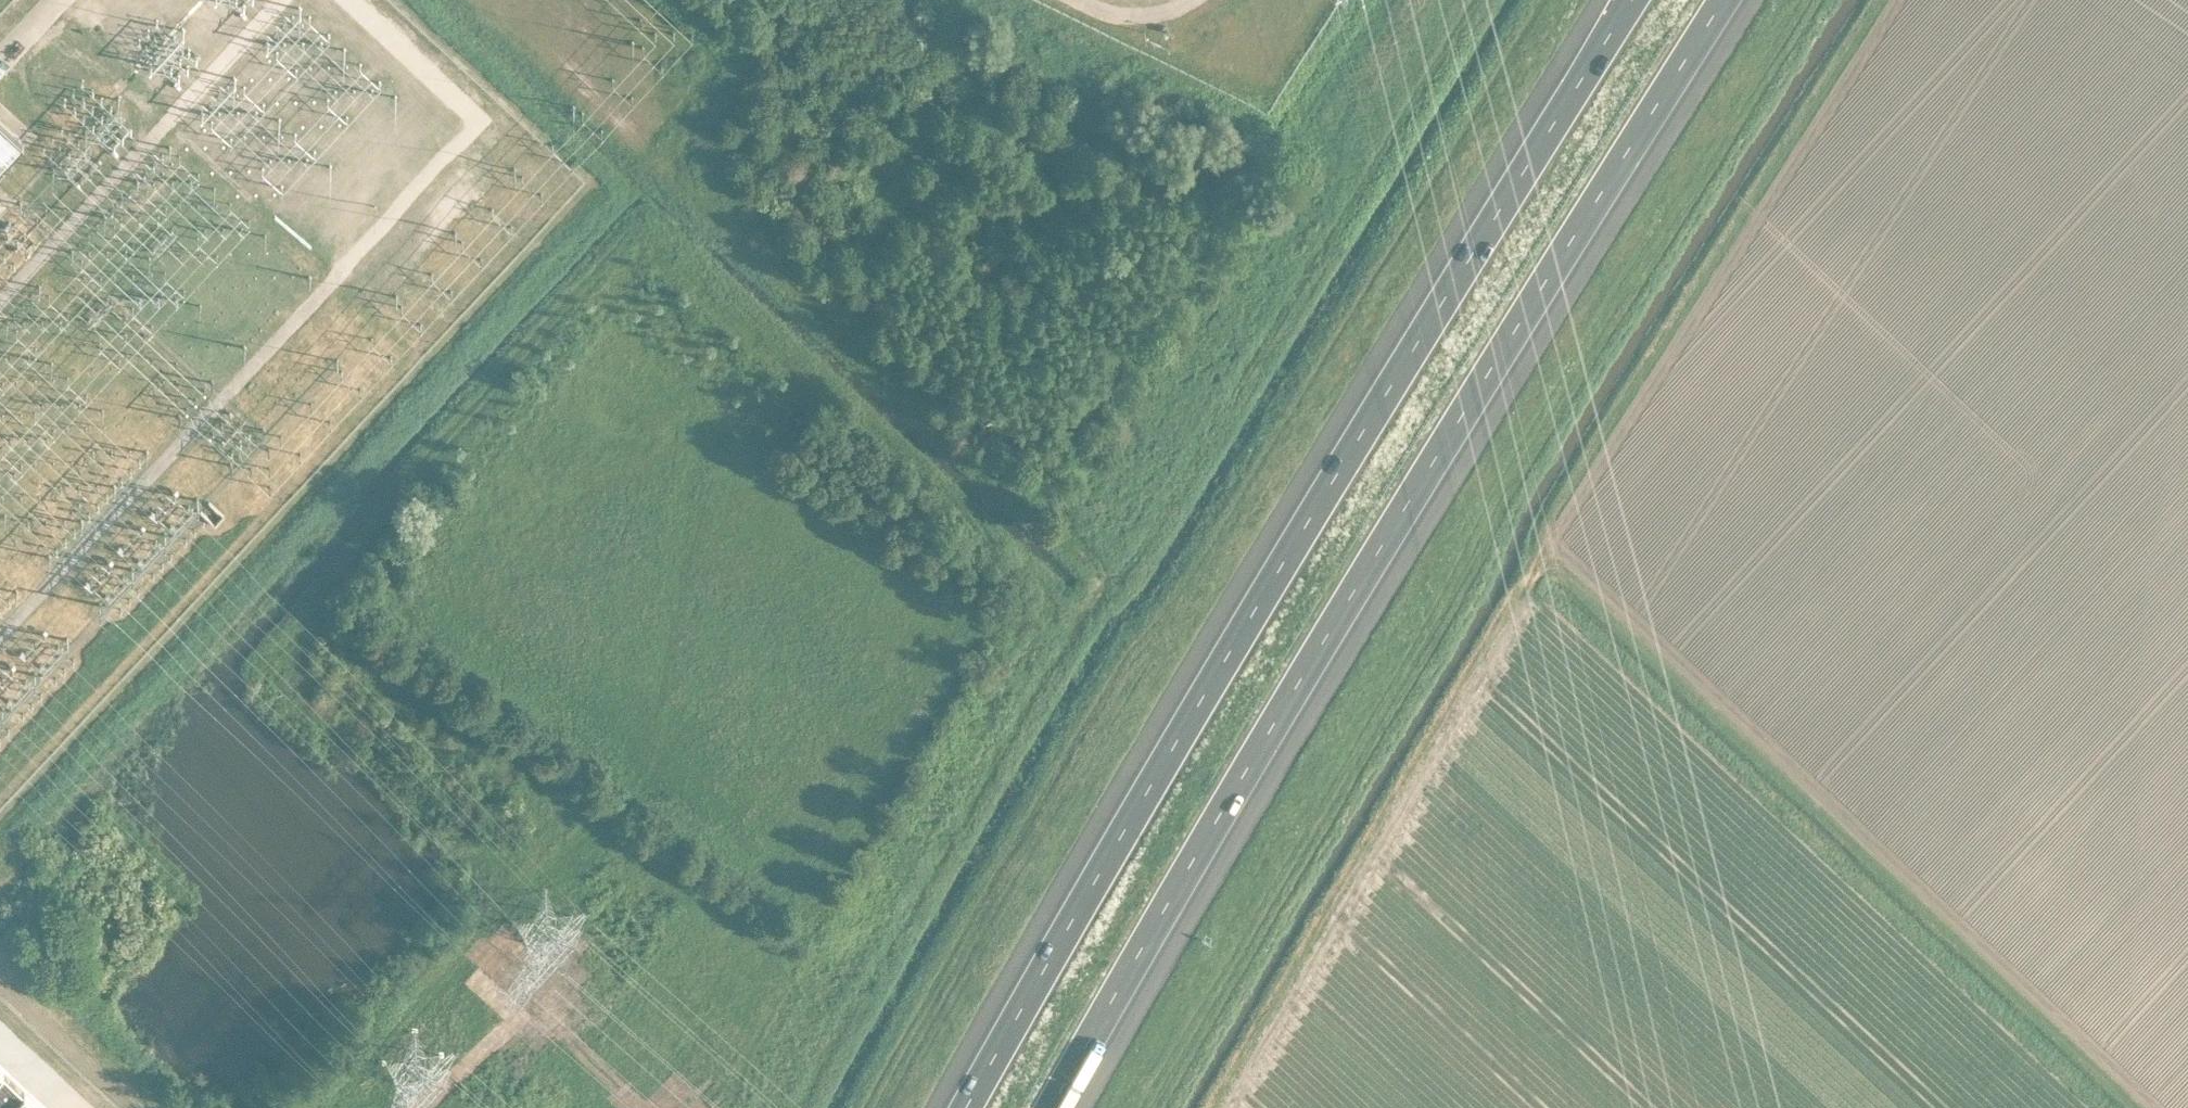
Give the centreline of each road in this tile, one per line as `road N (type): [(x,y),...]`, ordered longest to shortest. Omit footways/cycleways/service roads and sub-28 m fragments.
road 1 (motorway): [(1621,0),(1050,928),(954,1107)]
road 2 (motorway): [(1061,1107),(1449,425),(1720,0)]

